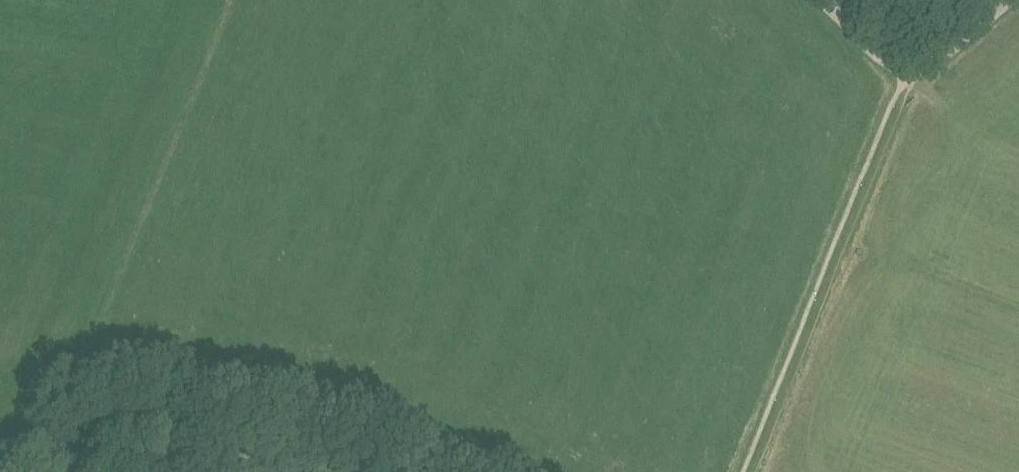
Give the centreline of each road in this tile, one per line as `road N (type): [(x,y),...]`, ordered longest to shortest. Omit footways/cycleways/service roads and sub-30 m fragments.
road 1 (unclassified): [(904,72),(928,65),(1008,0)]

